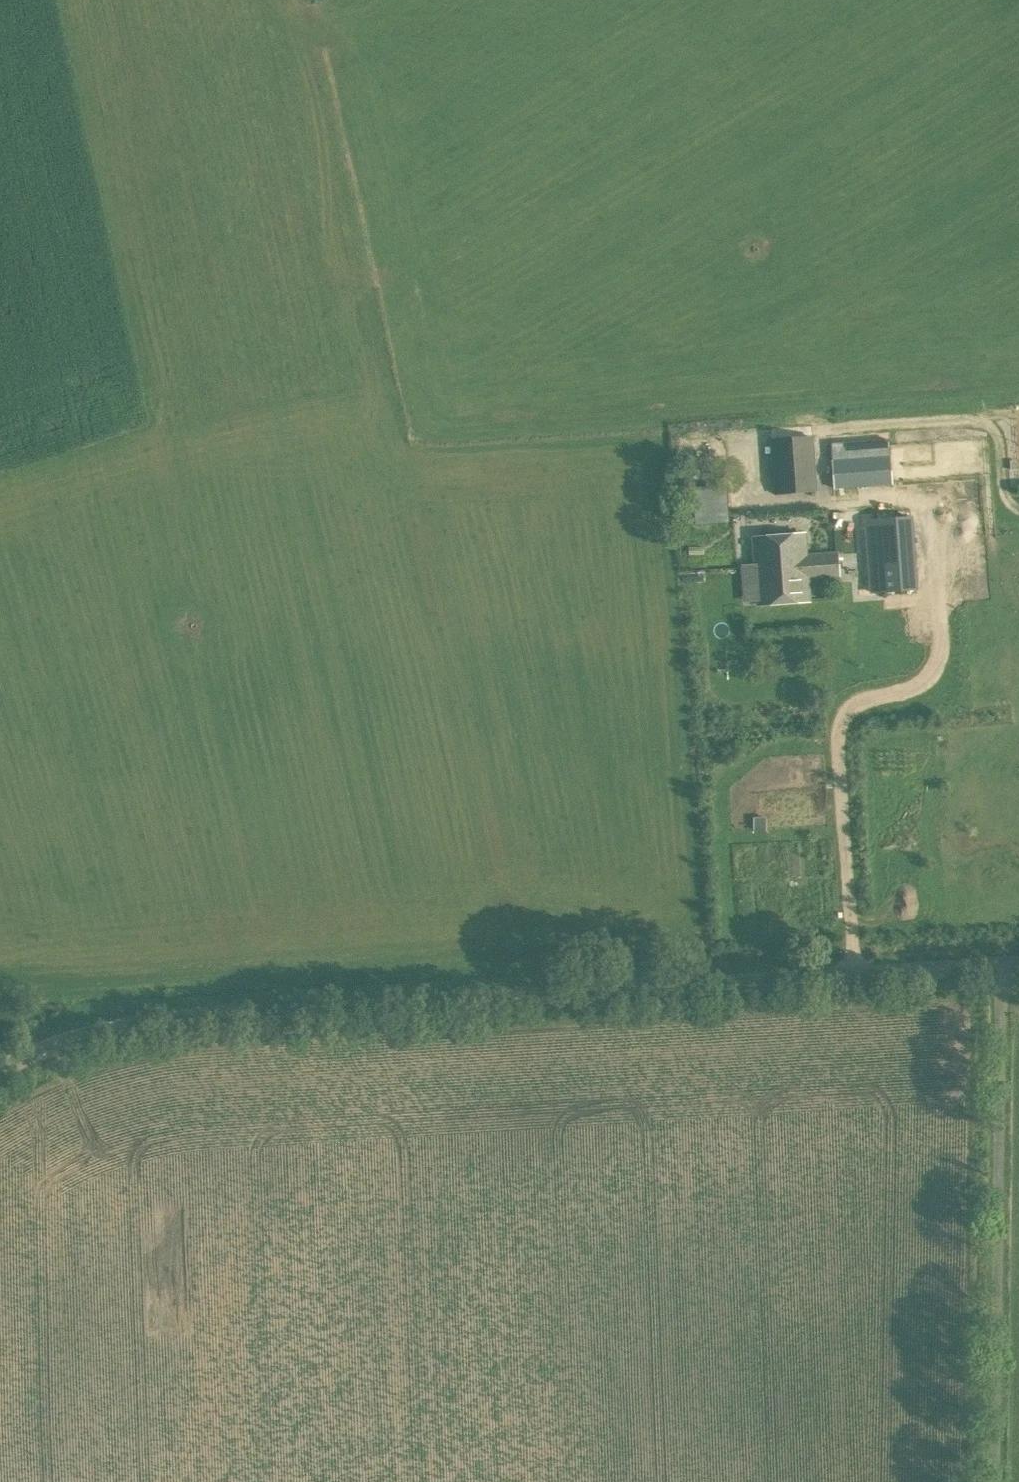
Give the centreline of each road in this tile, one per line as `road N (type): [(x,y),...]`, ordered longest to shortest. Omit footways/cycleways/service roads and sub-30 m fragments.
road 1 (unclassified): [(0,1072),(71,1042),(213,1017),(1018,965)]

